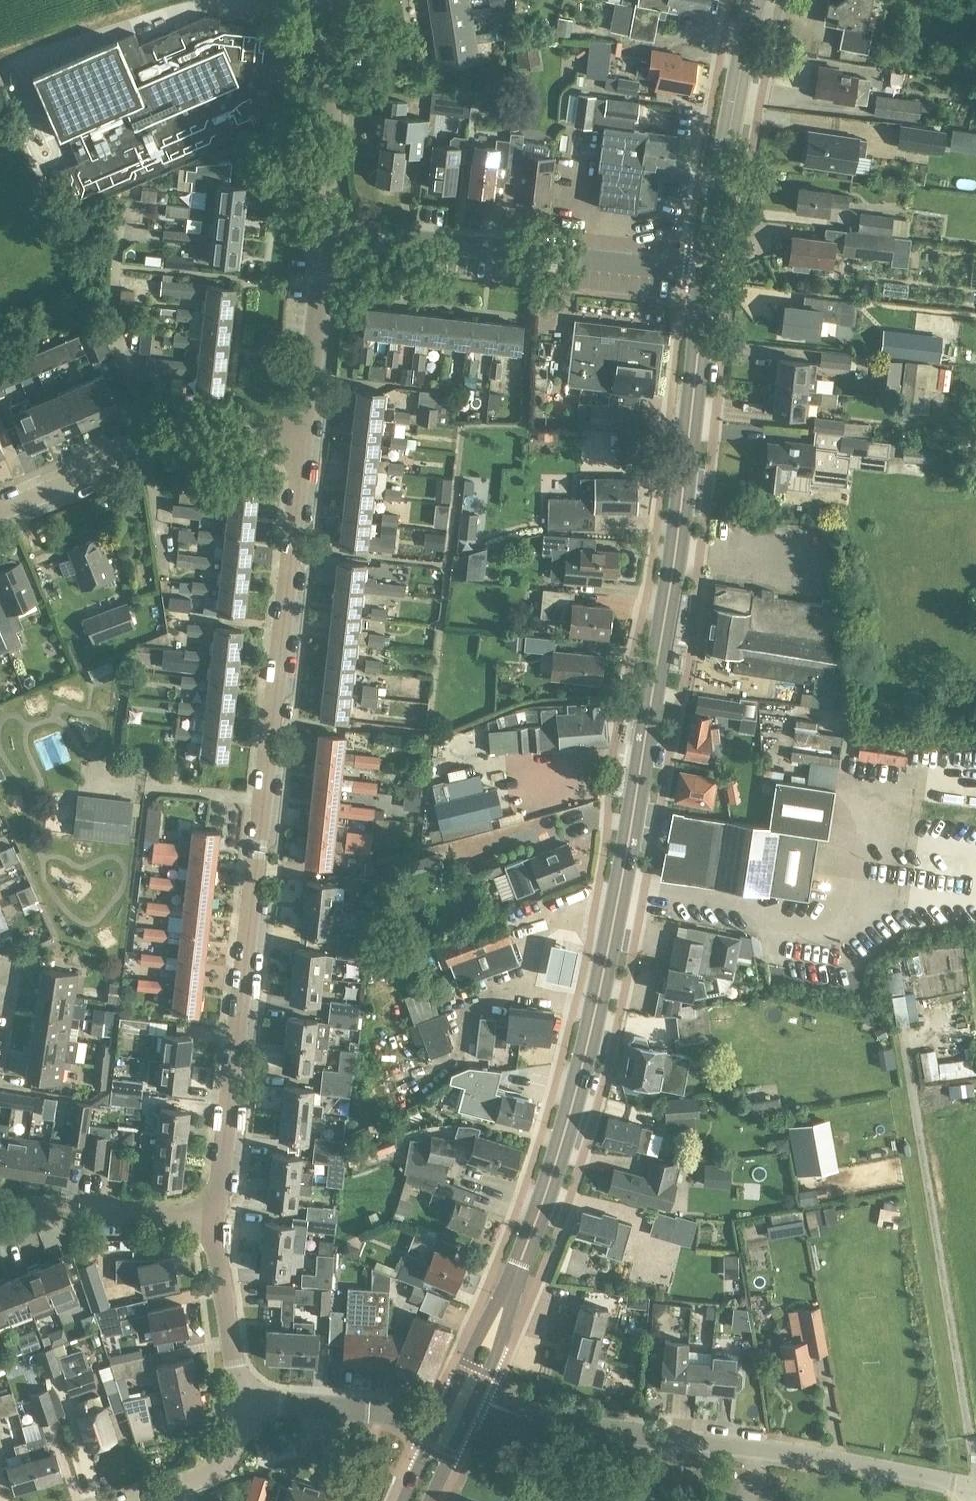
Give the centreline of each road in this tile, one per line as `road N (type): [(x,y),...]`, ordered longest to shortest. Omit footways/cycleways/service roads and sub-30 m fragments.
road 1 (secondary): [(504,1308),(555,1167),(625,860),(677,540),(708,274)]
road 2 (residential): [(216,1218),(303,442)]
road 3 (tertiary): [(975,1489),(778,1451),(470,1416)]
road 4 (residential): [(708,274),(328,233)]
road 5 (residential): [(0,514),(184,435),(303,442)]
road 6 (secondary): [(708,274),(756,0)]
road 7 (residential): [(328,233),(328,0)]
road 8 (residential): [(0,1227),(38,1216),(216,1218)]
road 9 (residential): [(303,442),(328,233)]
road 10 (residential): [(441,1416),(245,1403)]
road 11 (residential): [(245,1403),(216,1218)]
road 12 (residential): [(150,1500),(216,1469),(235,1444),(245,1403)]
road 13 (secondary): [(504,1308),(474,1345),(441,1416)]

